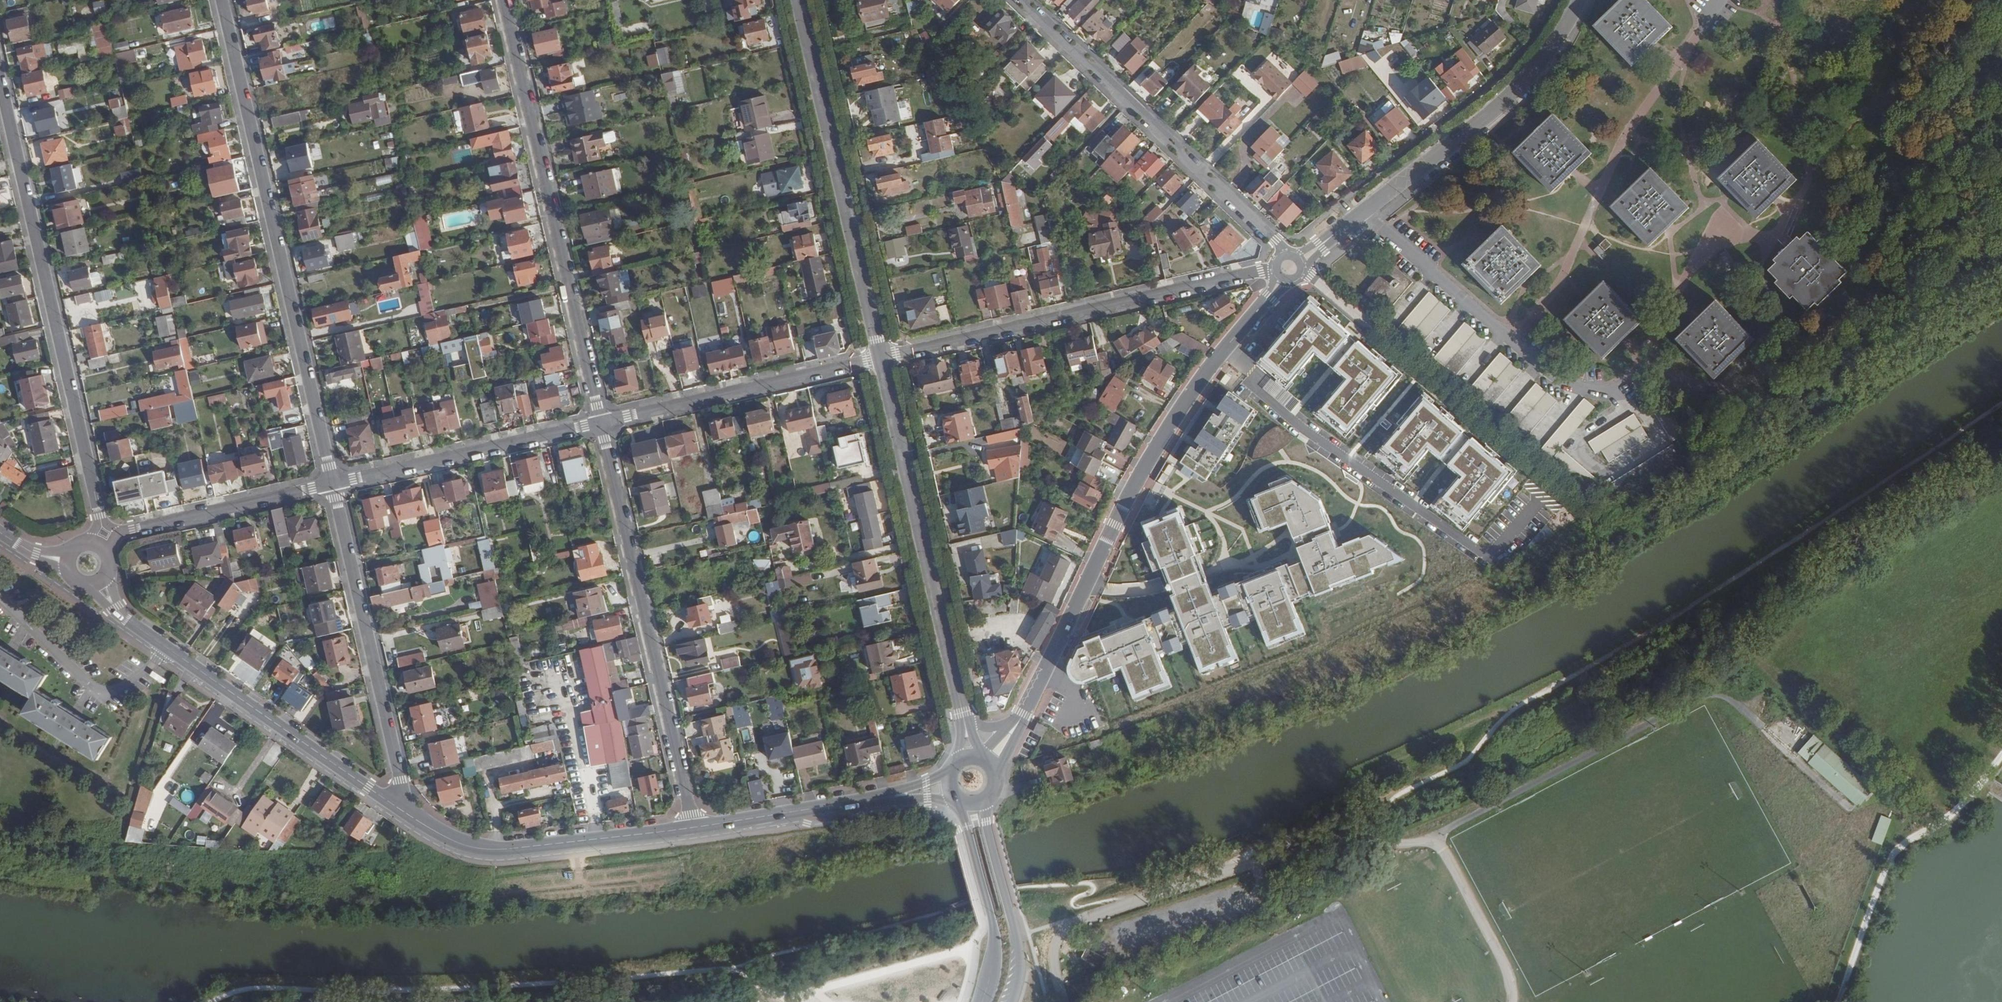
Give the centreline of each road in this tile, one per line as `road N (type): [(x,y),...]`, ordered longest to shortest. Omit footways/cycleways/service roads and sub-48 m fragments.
road 1 (track): [(1434,835),(1711,693),(1734,701),(1868,827)]
road 2 (residential): [(1021,718),(1162,435),(1282,276)]
road 3 (residential): [(333,484),(222,0)]
road 4 (residential): [(0,80),(100,516)]
road 5 (residential): [(501,0),(601,423)]
road 6 (residential): [(601,423),(694,827)]
road 7 (residential): [(881,358),(1277,267)]
road 8 (secondary): [(881,358),(965,720)]
road 9 (secondary): [(799,0),(881,358)]
road 10 (residential): [(1286,256),(1026,0)]
road 11 (residential): [(396,807),(116,608)]
road 12 (residential): [(396,807),(400,781),(333,484)]
road 13 (residential): [(1622,388),(1575,385),(1539,365),(1368,209)]
road 14 (residential): [(694,827),(497,849),(456,842),(396,807)]
road 15 (track): [(1840,1001),(1895,863),(2001,744)]
road 16 (residential): [(1368,209),(1515,91),(1580,0)]
road 17 (track): [(1592,510),(1367,320)]
road 18 (residential): [(601,423),(881,358)]
road 19 (residential): [(333,484),(601,423)]
road 20 (residential): [(120,533),(333,484)]
road 21 (secondary): [(959,798),(992,925),(982,1001)]
road 22 (secondary): [(1012,1001),(1019,954),(982,800)]
road 23 (residential): [(891,797),(694,827)]
road 24 (track): [(1434,835),(1508,970),(1514,1001)]

